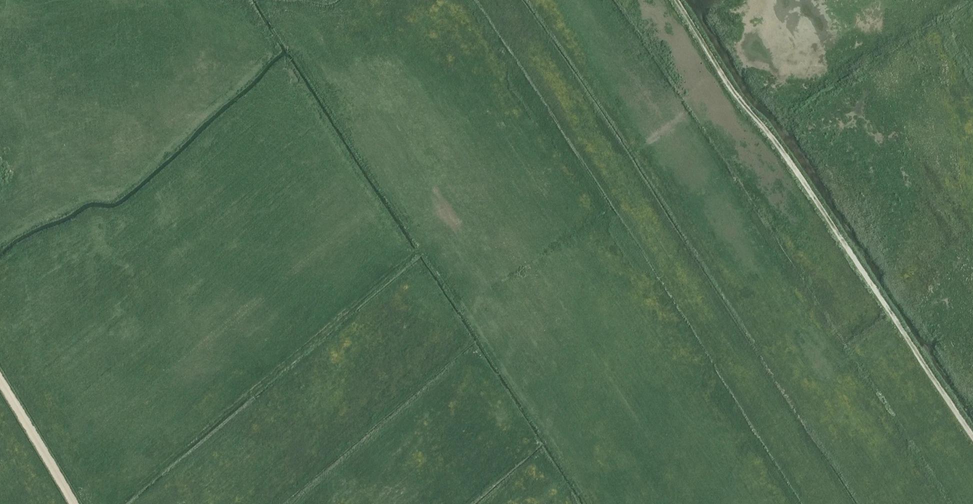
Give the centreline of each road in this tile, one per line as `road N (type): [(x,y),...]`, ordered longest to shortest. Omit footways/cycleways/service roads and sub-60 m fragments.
road 1 (track): [(972,435),(677,0)]
road 2 (unclassified): [(75,503),(0,378)]

